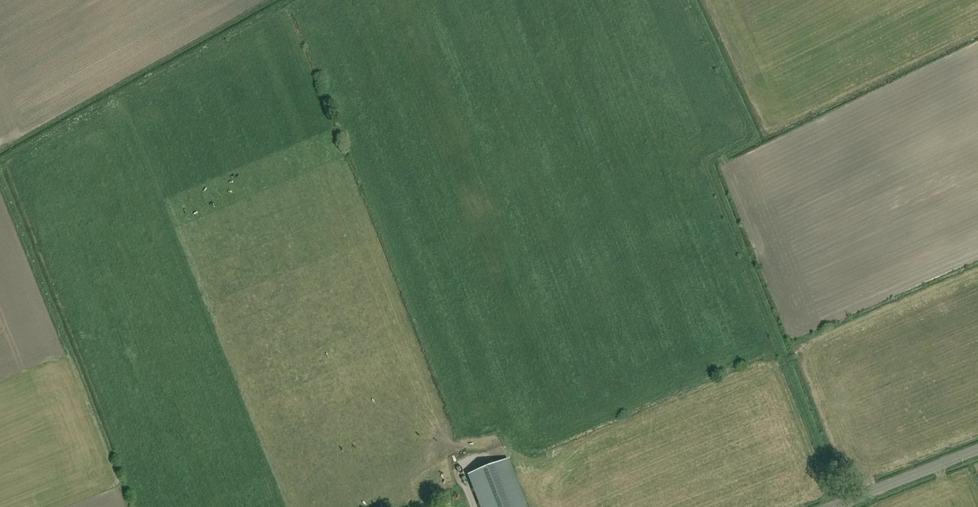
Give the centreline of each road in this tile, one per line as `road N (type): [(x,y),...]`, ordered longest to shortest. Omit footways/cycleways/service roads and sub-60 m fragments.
road 1 (unclassified): [(833,506),(977,450)]

